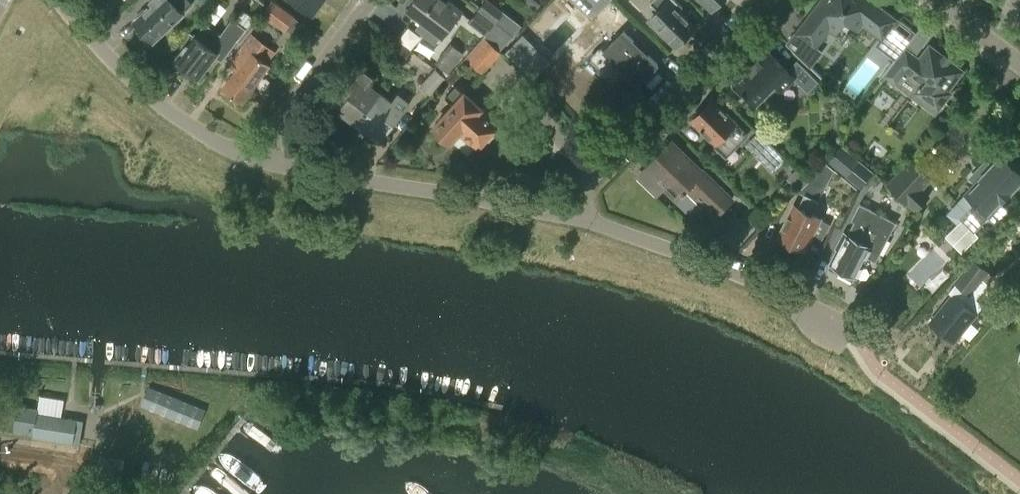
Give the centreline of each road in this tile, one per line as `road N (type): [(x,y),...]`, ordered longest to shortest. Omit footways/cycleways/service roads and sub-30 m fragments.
road 1 (residential): [(570,217),(255,159)]
road 2 (residential): [(846,324),(728,270),(570,217)]
road 3 (residential): [(570,217),(584,187),(765,0)]
road 4 (residential): [(255,159),(148,96),(56,0)]
road 5 (residential): [(255,159),(372,0)]

